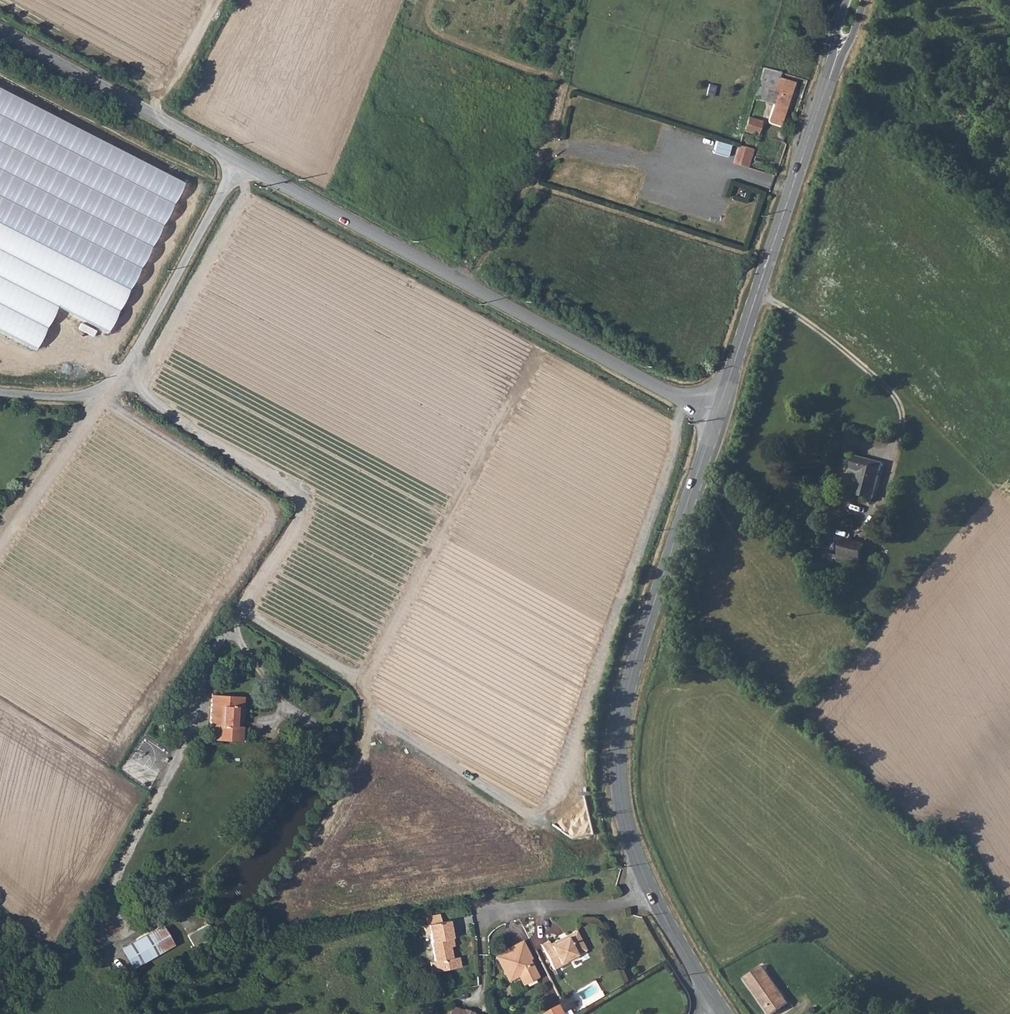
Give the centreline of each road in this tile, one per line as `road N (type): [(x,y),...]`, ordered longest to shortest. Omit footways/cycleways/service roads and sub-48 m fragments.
road 1 (track): [(118,377),(300,502),(299,520),(202,673),(187,740),(110,903),(120,937)]
road 2 (tertiary): [(241,162),(716,417)]
road 3 (track): [(243,609),(366,679),(537,355)]
road 4 (tertiary): [(650,889),(623,811),(619,733),(716,417)]
road 5 (tertiary): [(716,417),(853,0)]
road 6 (unclassified): [(241,162),(118,377),(82,396),(0,393)]
road 7 (tertiary): [(0,29),(241,162)]
road 8 (track): [(228,186),(0,76)]
road 9 (residential): [(650,889),(603,906),(490,915),(480,924),(481,951)]
road 10 (track): [(100,389),(0,524)]
road 11 (tertiary): [(724,1013),(650,889)]

